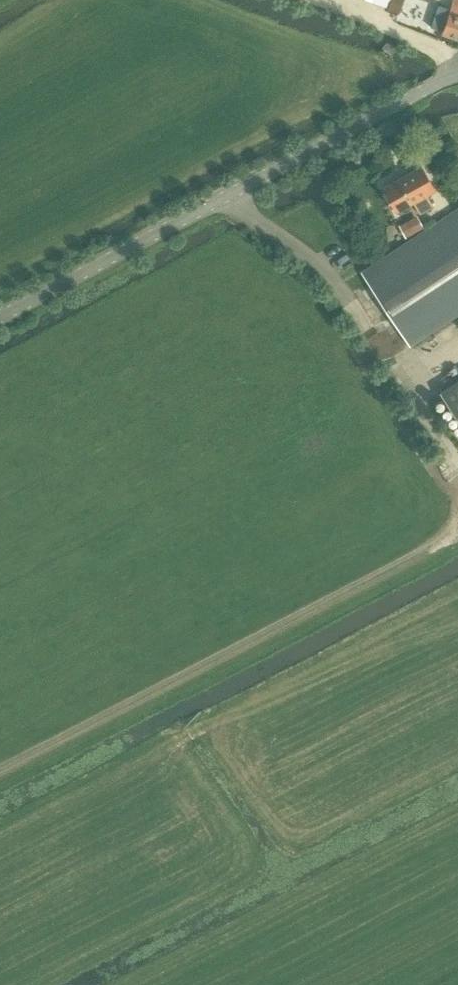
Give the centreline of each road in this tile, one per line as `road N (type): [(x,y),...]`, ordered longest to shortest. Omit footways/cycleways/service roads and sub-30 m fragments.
road 1 (track): [(0,772),(439,541),(457,518)]
road 2 (tertiary): [(0,318),(457,72)]
road 3 (track): [(406,378),(324,273),(235,194)]
road 4 (track): [(457,485),(406,378),(457,344)]

